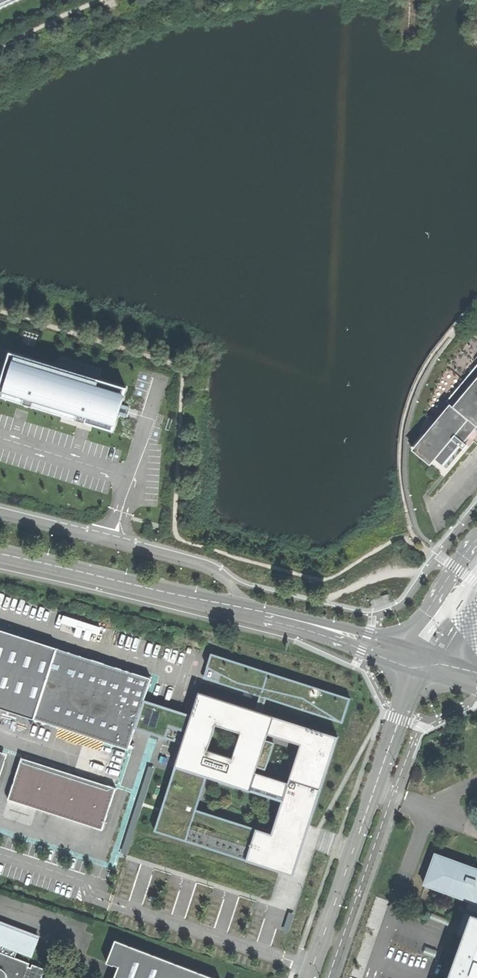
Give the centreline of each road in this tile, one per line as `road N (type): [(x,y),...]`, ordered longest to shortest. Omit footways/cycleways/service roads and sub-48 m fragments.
road 1 (unclassified): [(248,604),(200,567),(0,516)]
road 2 (residential): [(389,747),(309,977)]
road 3 (tertiary): [(204,601),(405,665)]
road 4 (tertiary): [(0,553),(204,601)]
road 5 (tertiary): [(413,645),(248,604)]
road 6 (tertiary): [(476,538),(425,613),(413,645)]

